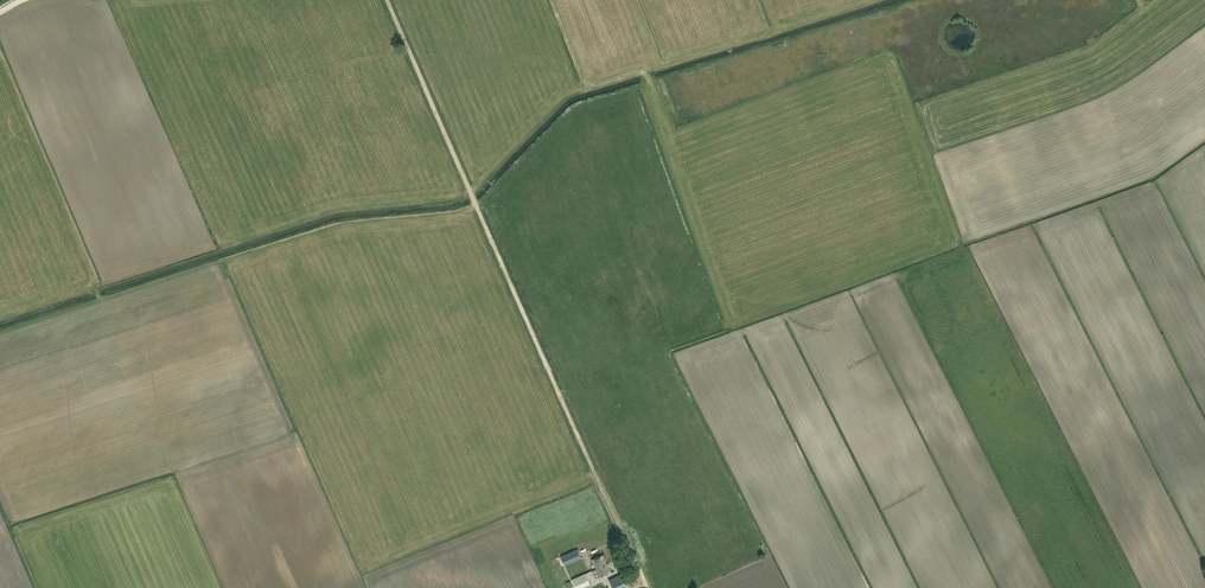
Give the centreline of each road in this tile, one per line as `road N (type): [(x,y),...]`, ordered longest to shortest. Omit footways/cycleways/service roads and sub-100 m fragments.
road 1 (track): [(649,587),(388,0)]

